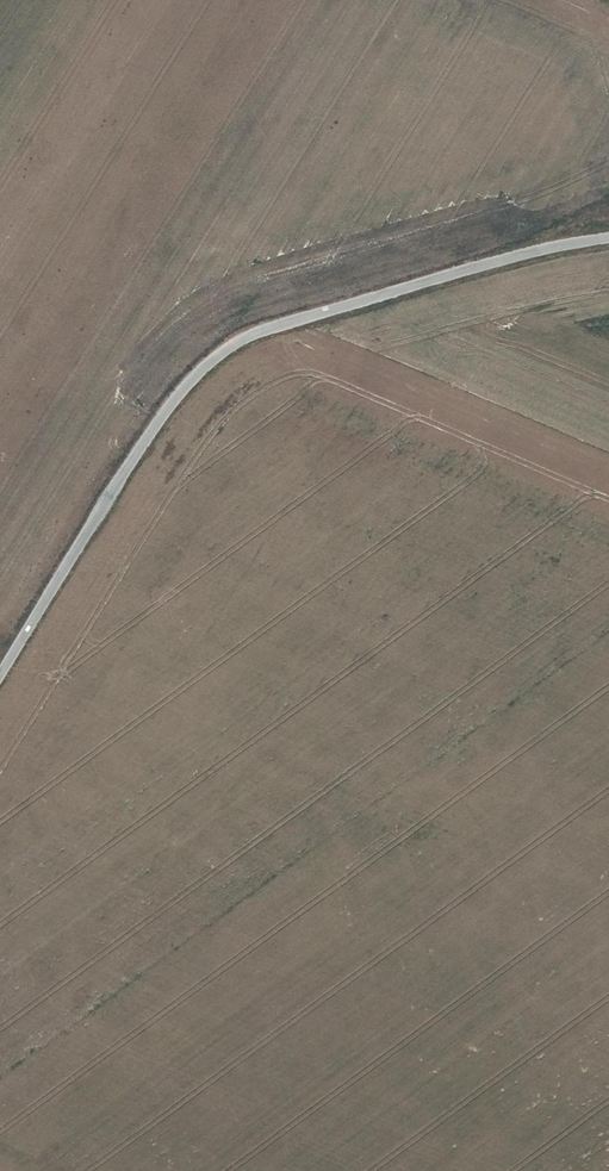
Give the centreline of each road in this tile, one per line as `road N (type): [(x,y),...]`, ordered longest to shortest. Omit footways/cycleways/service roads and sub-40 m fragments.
road 1 (unclassified): [(608,240),(554,247),(274,328),(215,358),(174,401),(0,673)]

